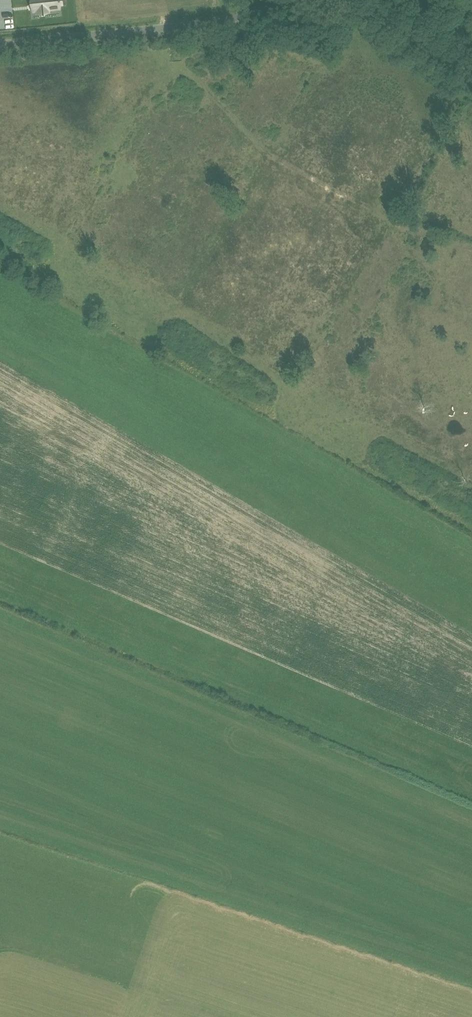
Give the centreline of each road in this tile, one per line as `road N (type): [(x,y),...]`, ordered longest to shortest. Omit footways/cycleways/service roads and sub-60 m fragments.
road 1 (unclassified): [(0,45),(238,19),(283,0)]

